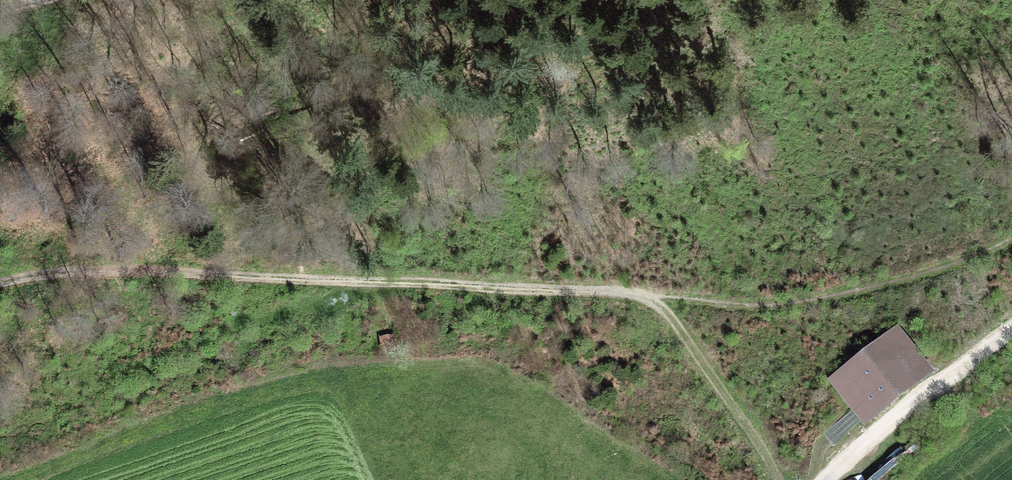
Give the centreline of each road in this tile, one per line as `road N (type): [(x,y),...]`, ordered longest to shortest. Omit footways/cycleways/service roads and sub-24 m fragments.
road 1 (track): [(369,285),(593,288),(676,304),(779,479)]
road 2 (track): [(0,283),(167,272),(369,285)]
road 3 (track): [(676,304),(819,302),(920,281),(1011,241)]
road 4 (track): [(837,479),(1011,326)]

